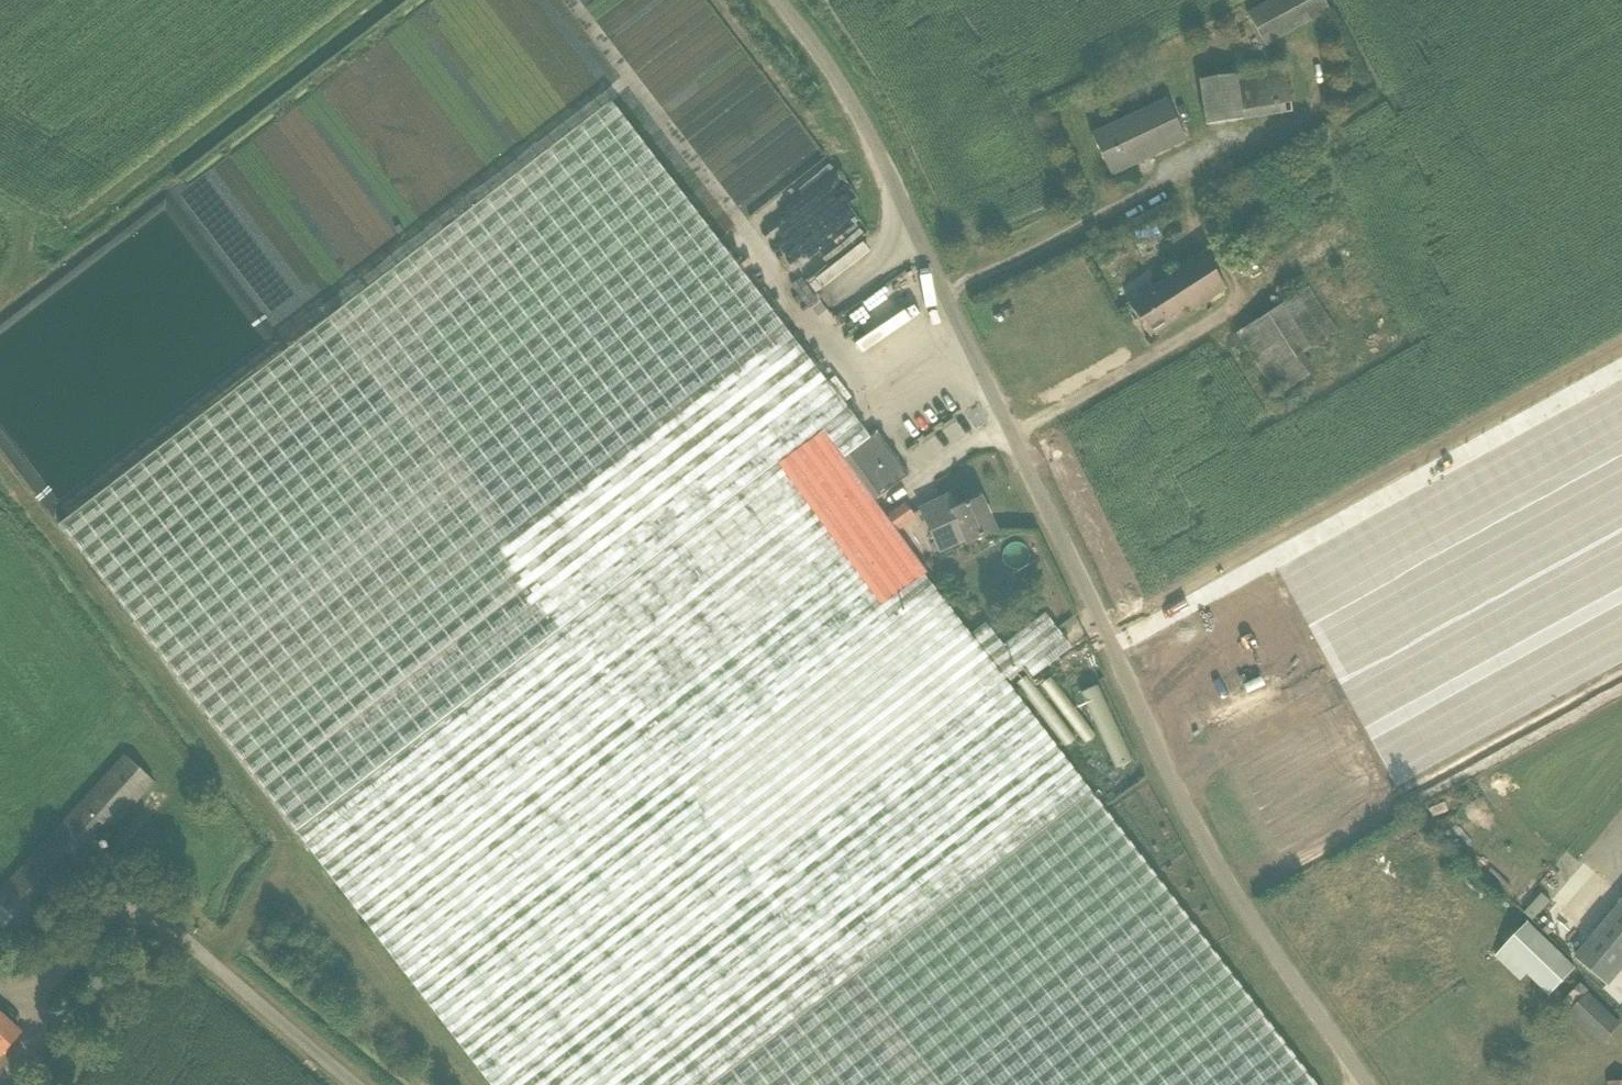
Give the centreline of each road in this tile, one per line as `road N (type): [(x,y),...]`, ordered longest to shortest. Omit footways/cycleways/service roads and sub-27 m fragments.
road 1 (unclassified): [(1353,1084),(1277,977),(1128,705),(835,87),(766,0)]
road 2 (residential): [(353,1084),(184,937)]

